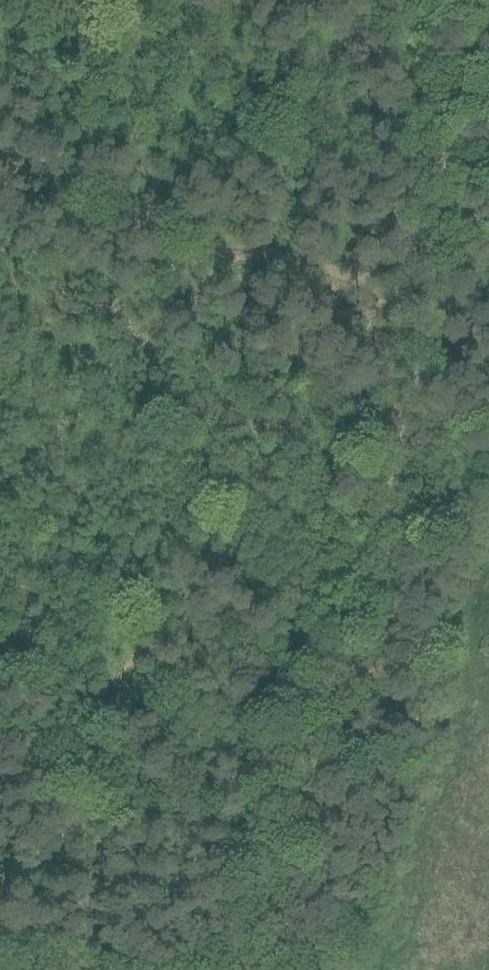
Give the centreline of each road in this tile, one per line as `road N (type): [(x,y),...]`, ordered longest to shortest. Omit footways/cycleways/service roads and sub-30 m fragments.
road 1 (track): [(398,0),(430,70),(444,129),(430,304),(389,473),(226,969)]
road 2 (track): [(430,304),(0,173)]

